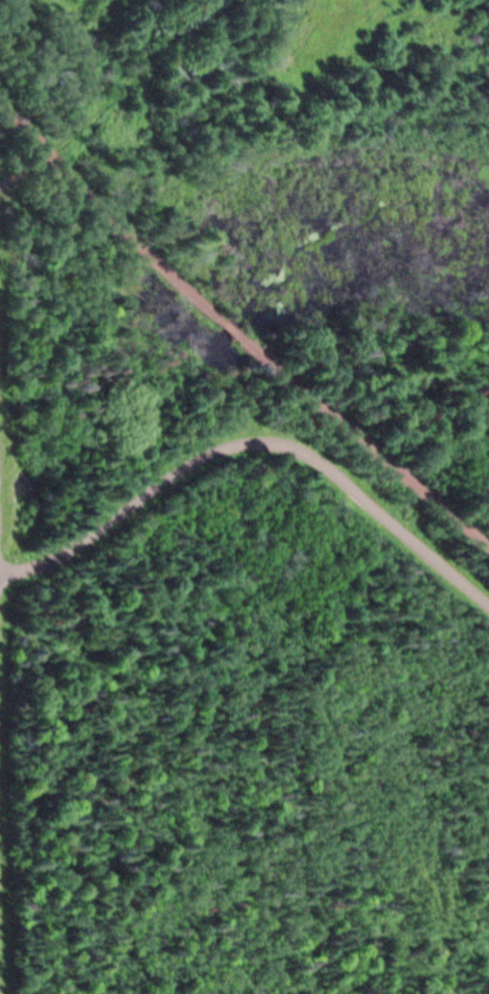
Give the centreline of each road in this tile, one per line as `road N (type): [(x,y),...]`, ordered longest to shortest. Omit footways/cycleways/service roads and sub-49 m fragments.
road 1 (residential): [(0,580),(71,555),(214,453),(284,444),(304,452),(488,607)]
road 2 (track): [(244,340),(488,548)]
road 3 (track): [(0,100),(221,320)]
road 4 (track): [(242,0),(160,53),(53,157),(0,186)]

